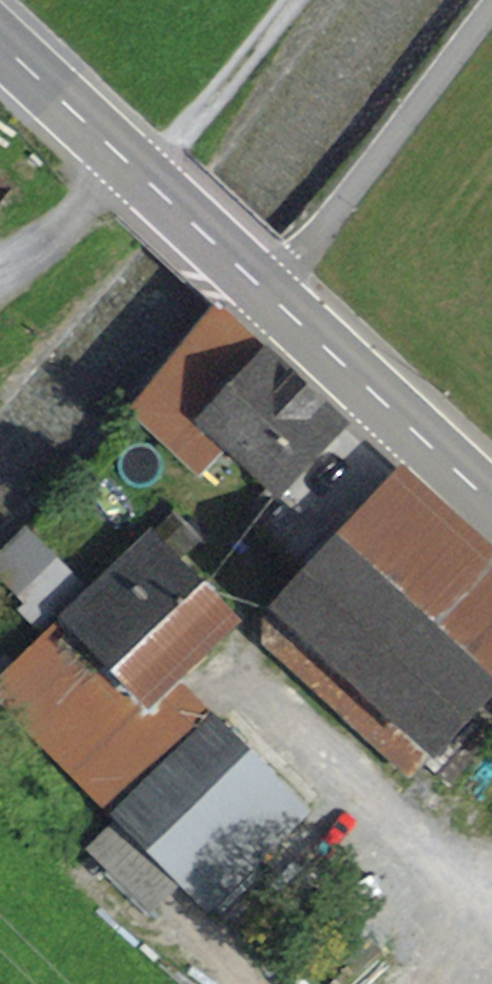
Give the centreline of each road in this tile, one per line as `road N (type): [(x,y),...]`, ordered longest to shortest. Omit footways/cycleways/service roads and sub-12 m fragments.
road 1 (secondary): [(0,42),(268,294)]
road 2 (residential): [(268,294),(491,3)]
road 3 (secondary): [(268,294),(491,503)]
road 4 (track): [(299,0),(155,188)]

